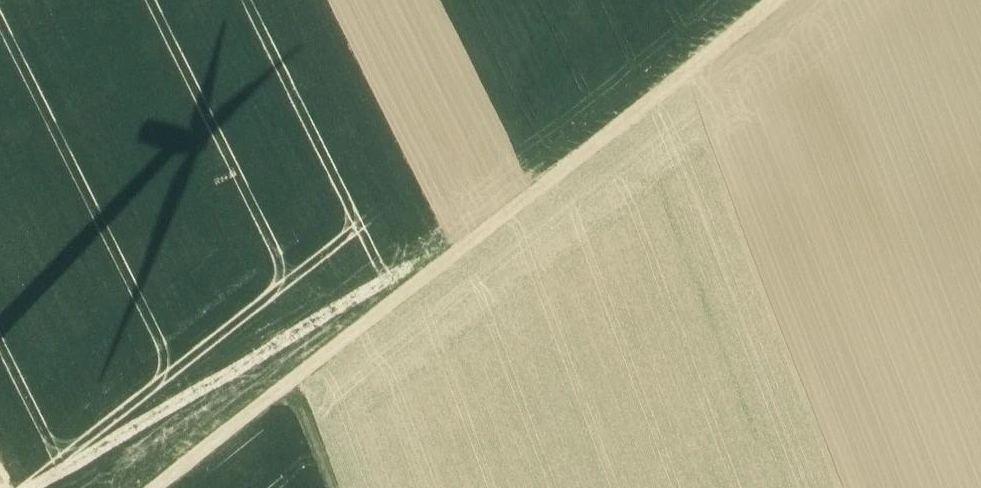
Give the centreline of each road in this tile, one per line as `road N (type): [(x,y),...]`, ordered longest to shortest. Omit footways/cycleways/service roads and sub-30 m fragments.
road 1 (track): [(816,0),(186,487)]

